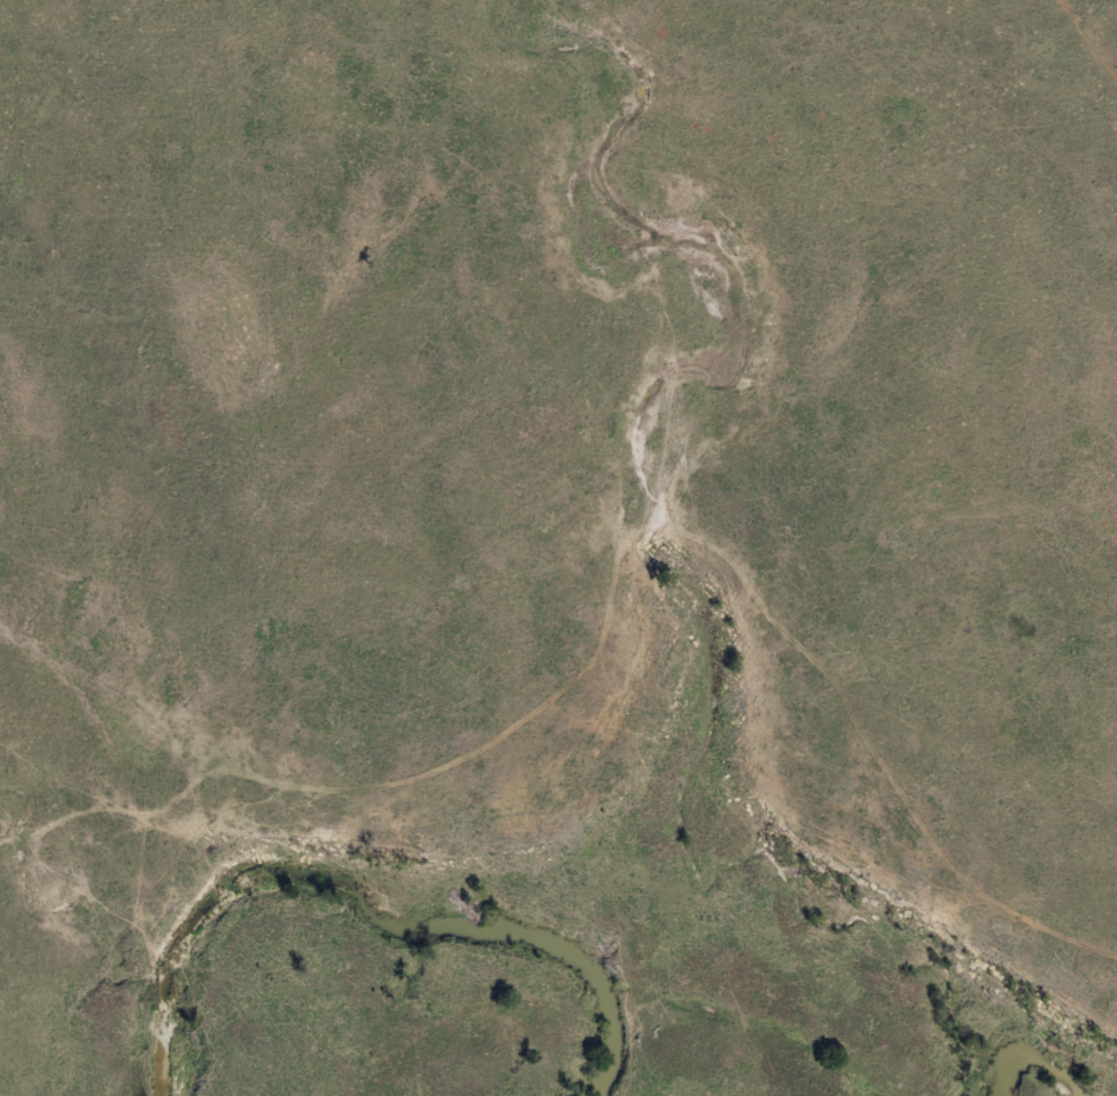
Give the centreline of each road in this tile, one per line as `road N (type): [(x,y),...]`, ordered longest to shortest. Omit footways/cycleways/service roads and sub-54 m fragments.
road 1 (residential): [(1116,114),(1037,0)]

